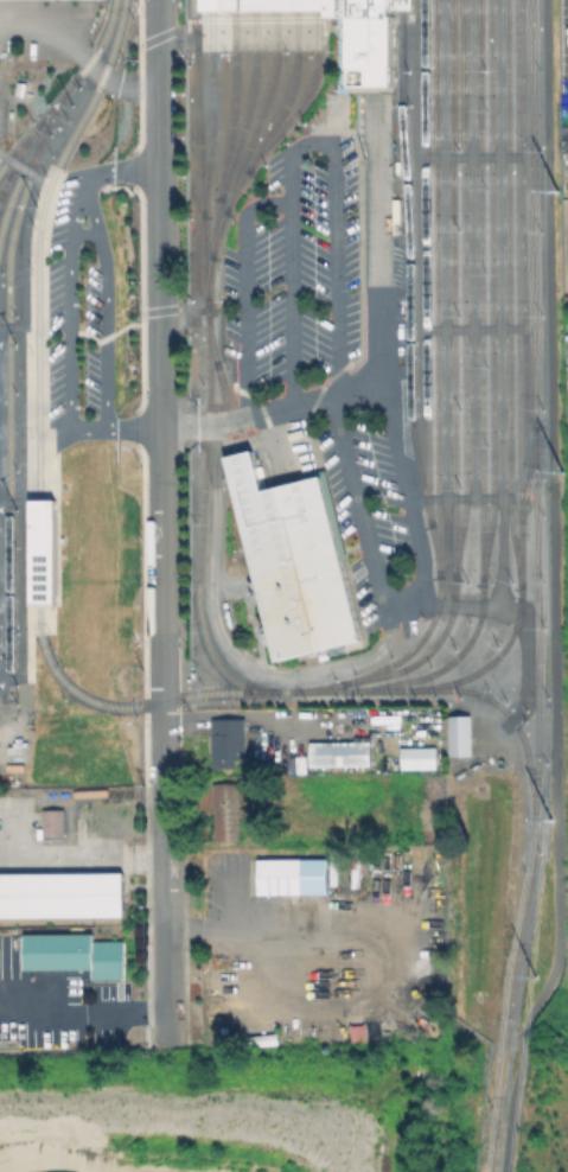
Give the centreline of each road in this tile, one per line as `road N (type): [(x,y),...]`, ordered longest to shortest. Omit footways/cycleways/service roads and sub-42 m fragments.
road 1 (residential): [(170,1046),(158,0)]

